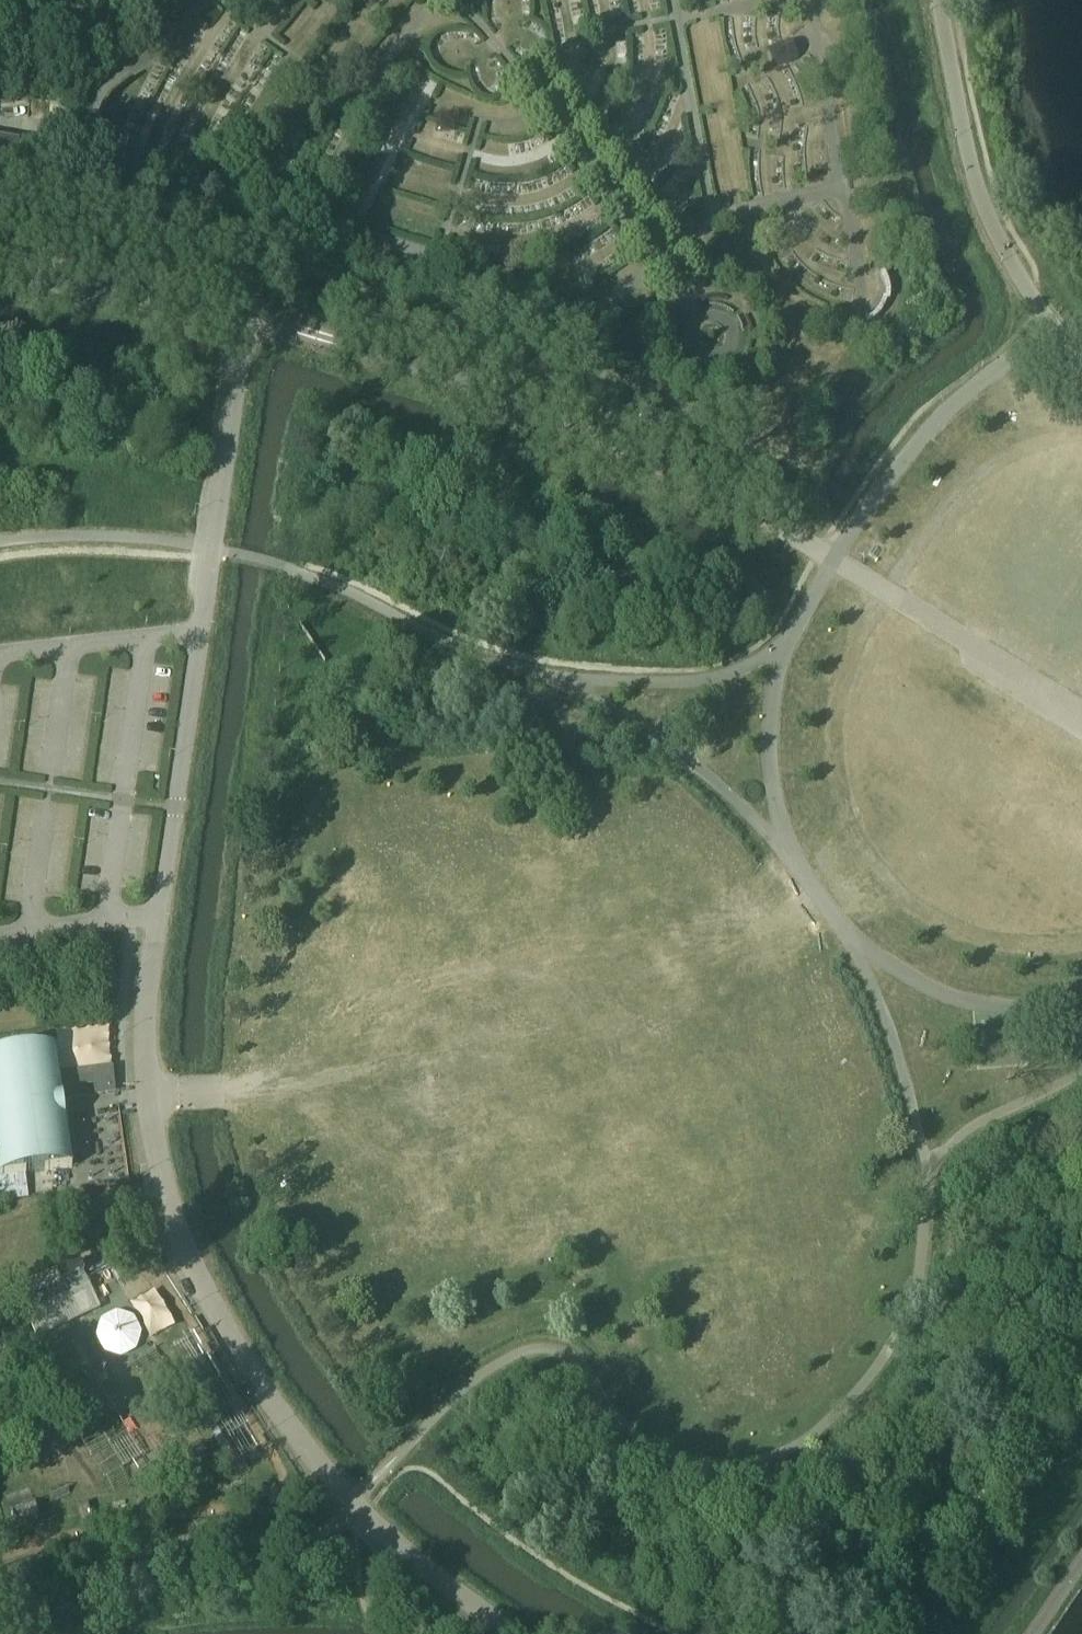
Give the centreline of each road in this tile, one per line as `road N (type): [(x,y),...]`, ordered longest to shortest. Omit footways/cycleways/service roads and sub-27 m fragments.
road 1 (unclassified): [(519,1633),(352,1503),(279,1413),(221,1320),(189,1250),(145,1101),(147,1014),(246,317)]
road 2 (unclassified): [(246,317),(0,269)]

